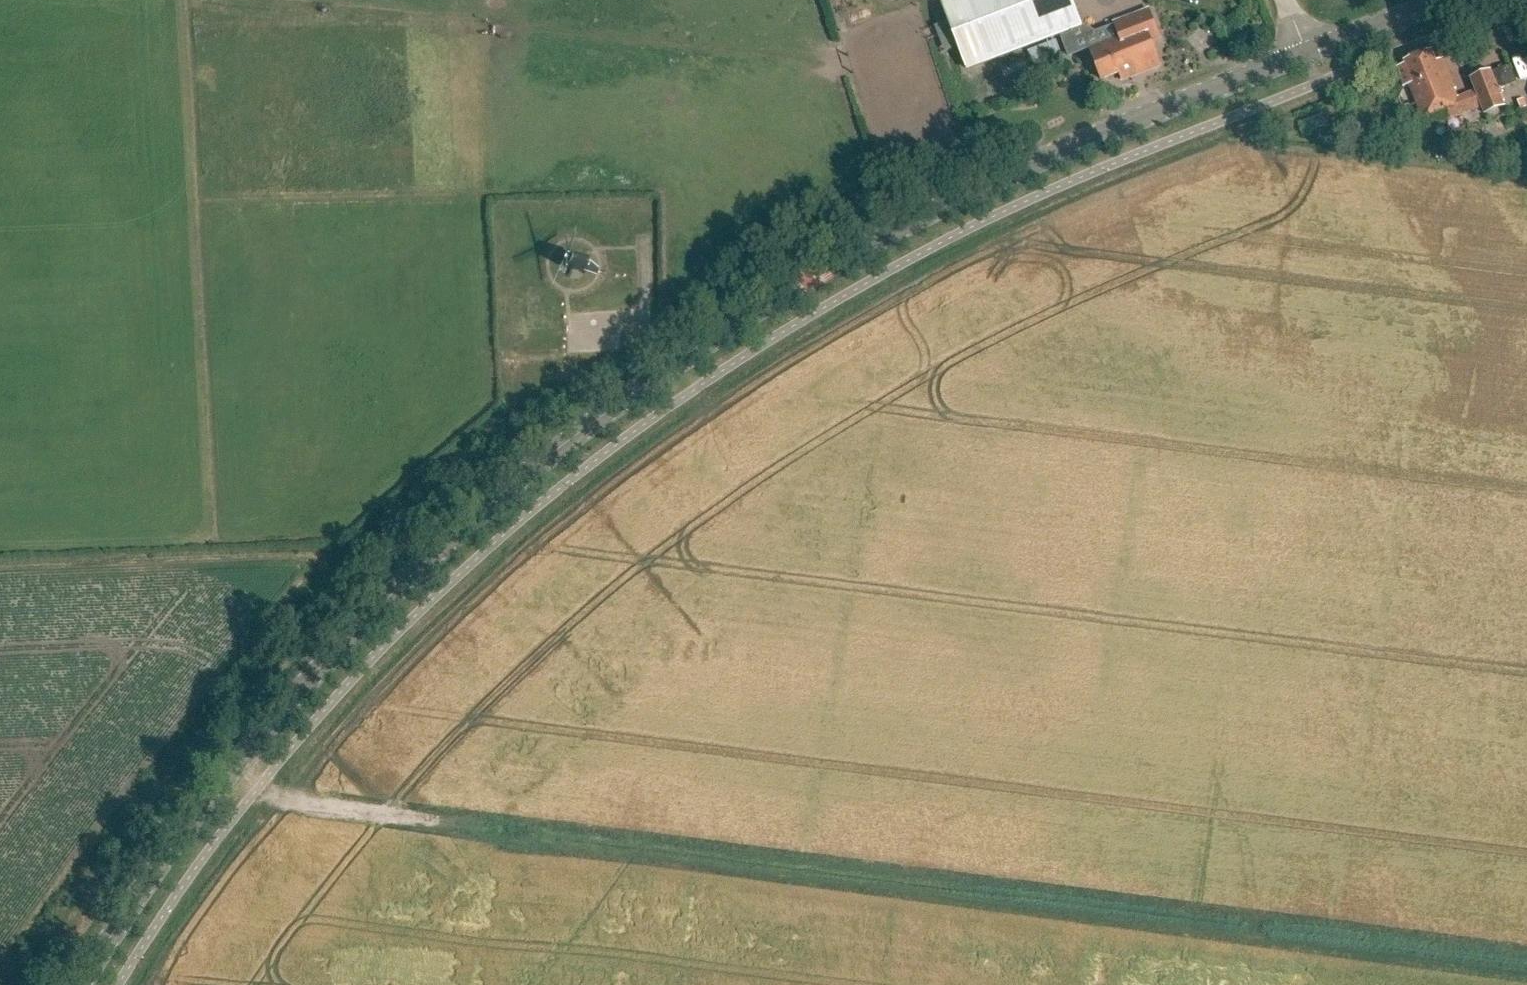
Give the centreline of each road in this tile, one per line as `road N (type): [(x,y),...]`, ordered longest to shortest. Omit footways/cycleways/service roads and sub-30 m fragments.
road 1 (secondary): [(86,984),(158,863),(327,662),(477,514),(624,401),(812,277),(937,212),(1451,0)]

